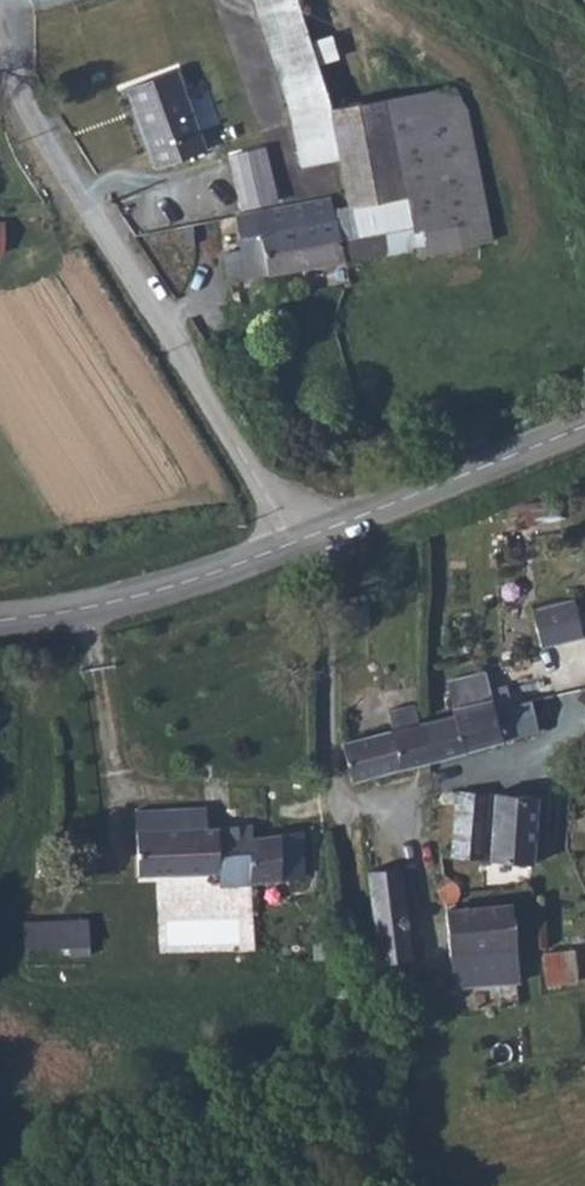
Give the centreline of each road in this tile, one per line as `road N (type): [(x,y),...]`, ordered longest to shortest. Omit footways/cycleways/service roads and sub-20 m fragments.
road 1 (unclassified): [(301,542),(0,26)]
road 2 (unclassified): [(389,976),(380,863),(349,715),(341,601),(326,534)]
road 3 (secondary): [(0,619),(92,610),(301,542)]
road 4 (secondary): [(326,534),(584,428)]

